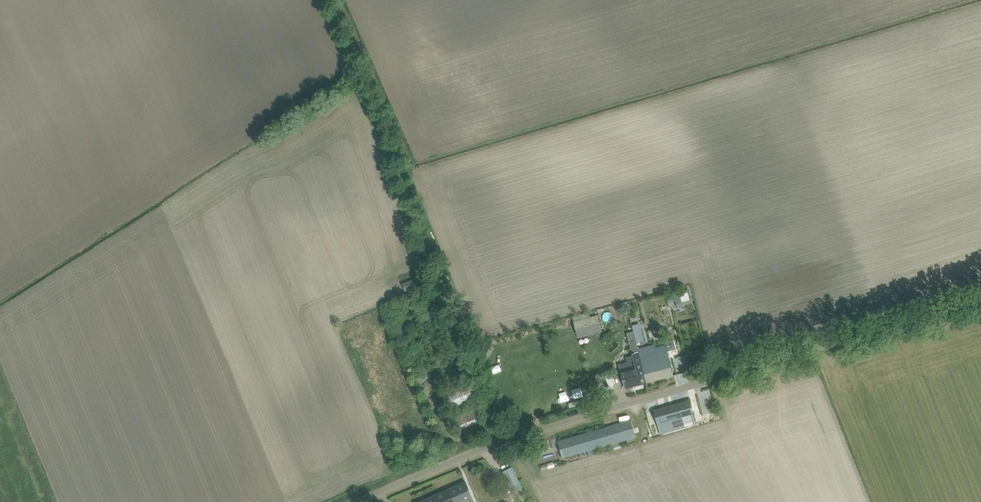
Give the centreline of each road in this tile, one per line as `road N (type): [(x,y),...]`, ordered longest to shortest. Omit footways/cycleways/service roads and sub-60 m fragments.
road 1 (unclassified): [(366,501),(505,442),(980,300)]

